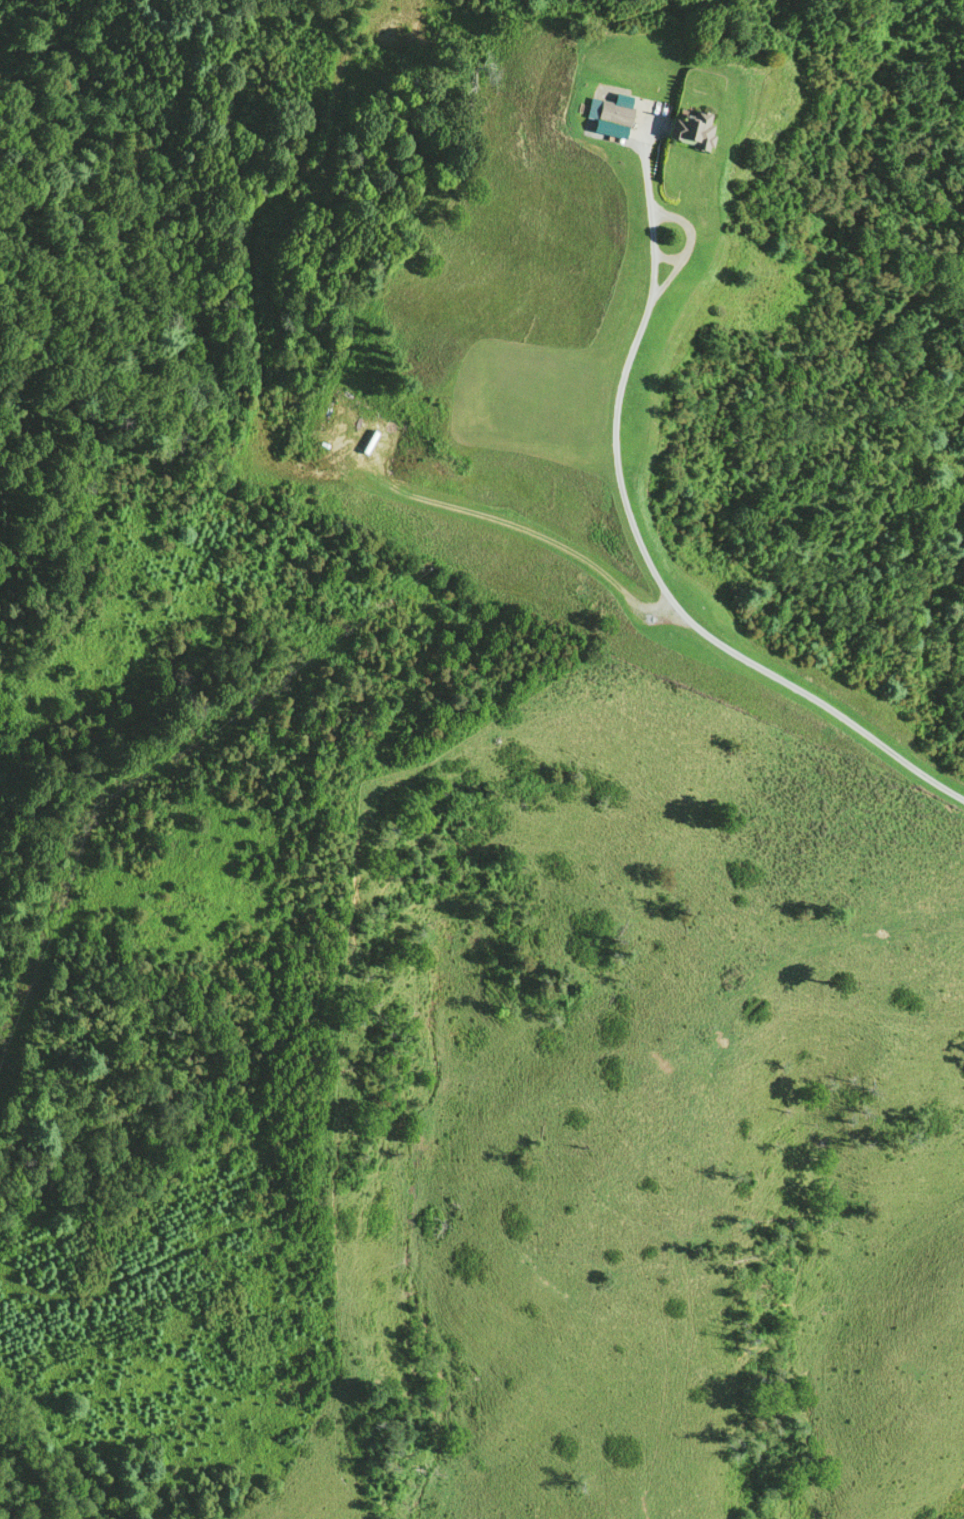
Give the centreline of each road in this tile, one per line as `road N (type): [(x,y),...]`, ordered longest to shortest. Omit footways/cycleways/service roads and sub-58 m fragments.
road 1 (residential): [(650,272),(606,422),(610,488),(644,578),(700,640),(963,799)]

